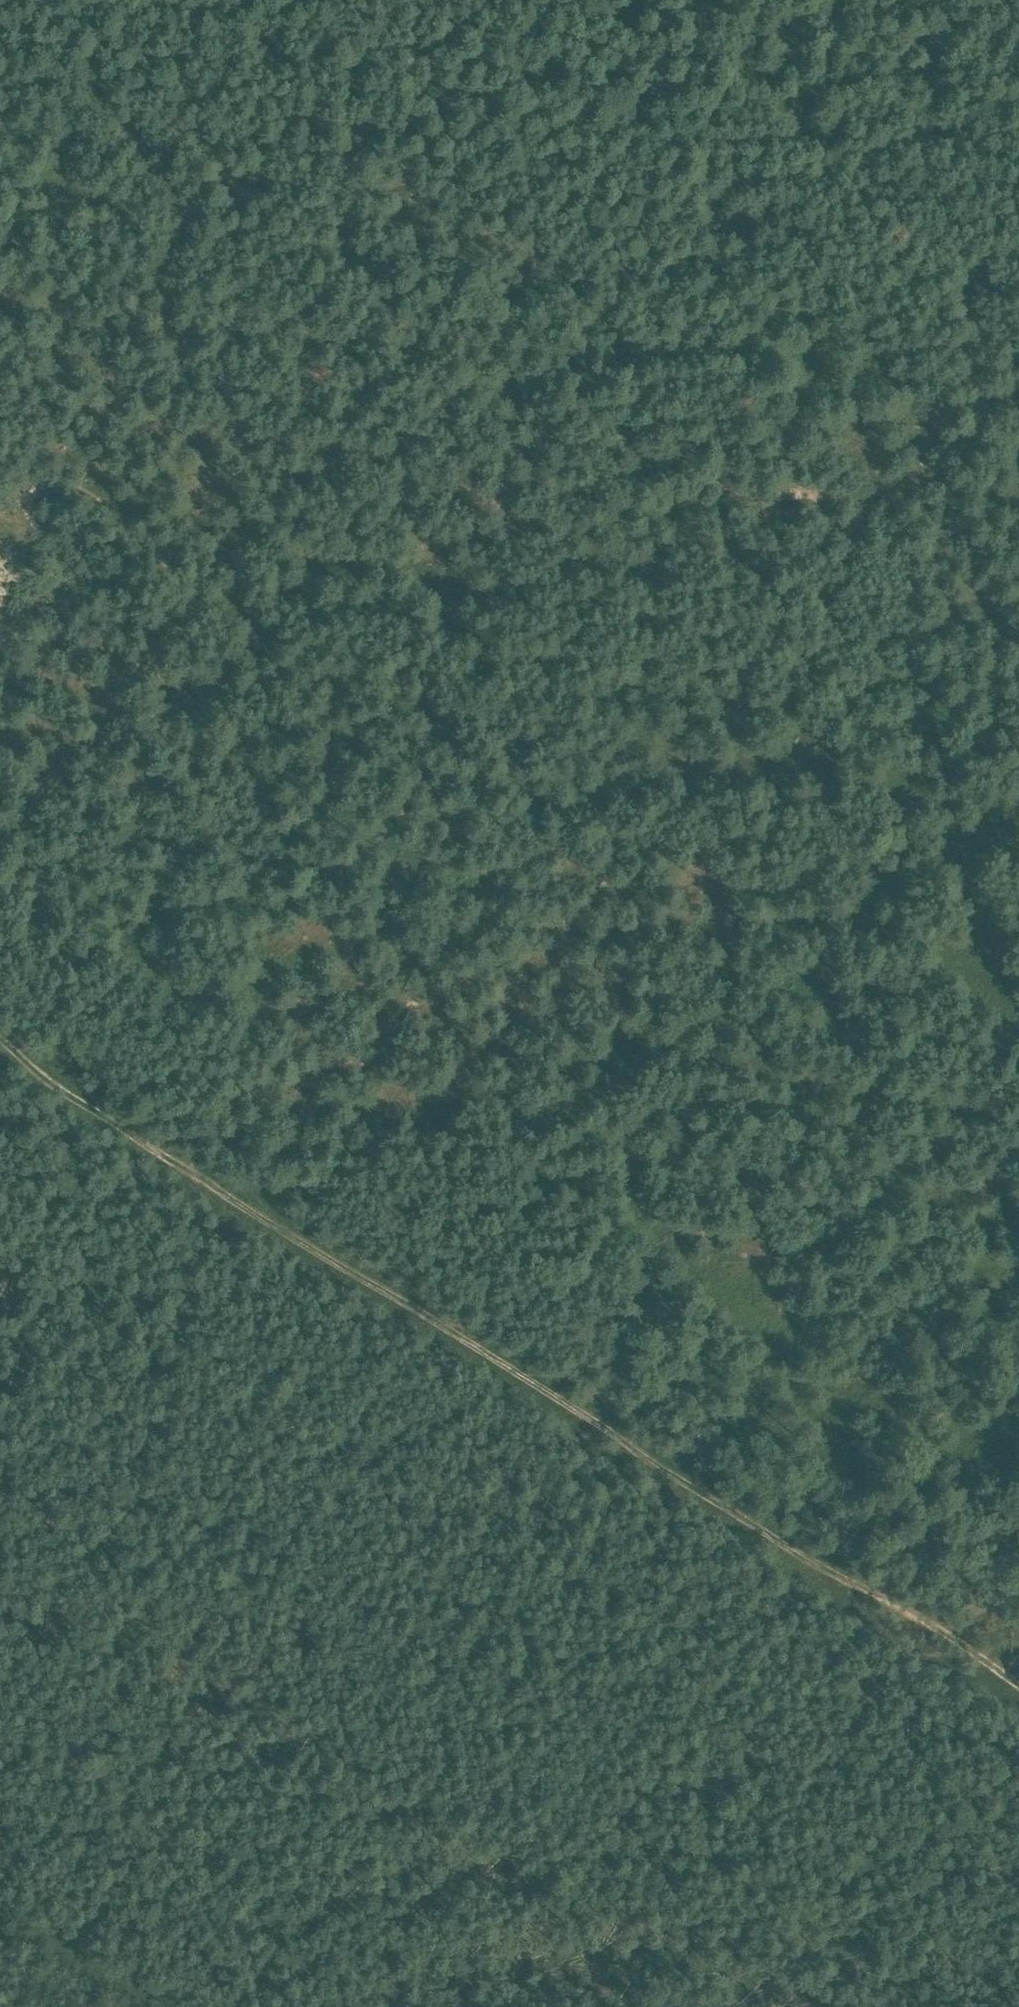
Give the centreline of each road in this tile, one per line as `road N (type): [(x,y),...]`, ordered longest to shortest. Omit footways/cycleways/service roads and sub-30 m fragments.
road 1 (track): [(1018,1689),(318,1253),(0,1042)]

